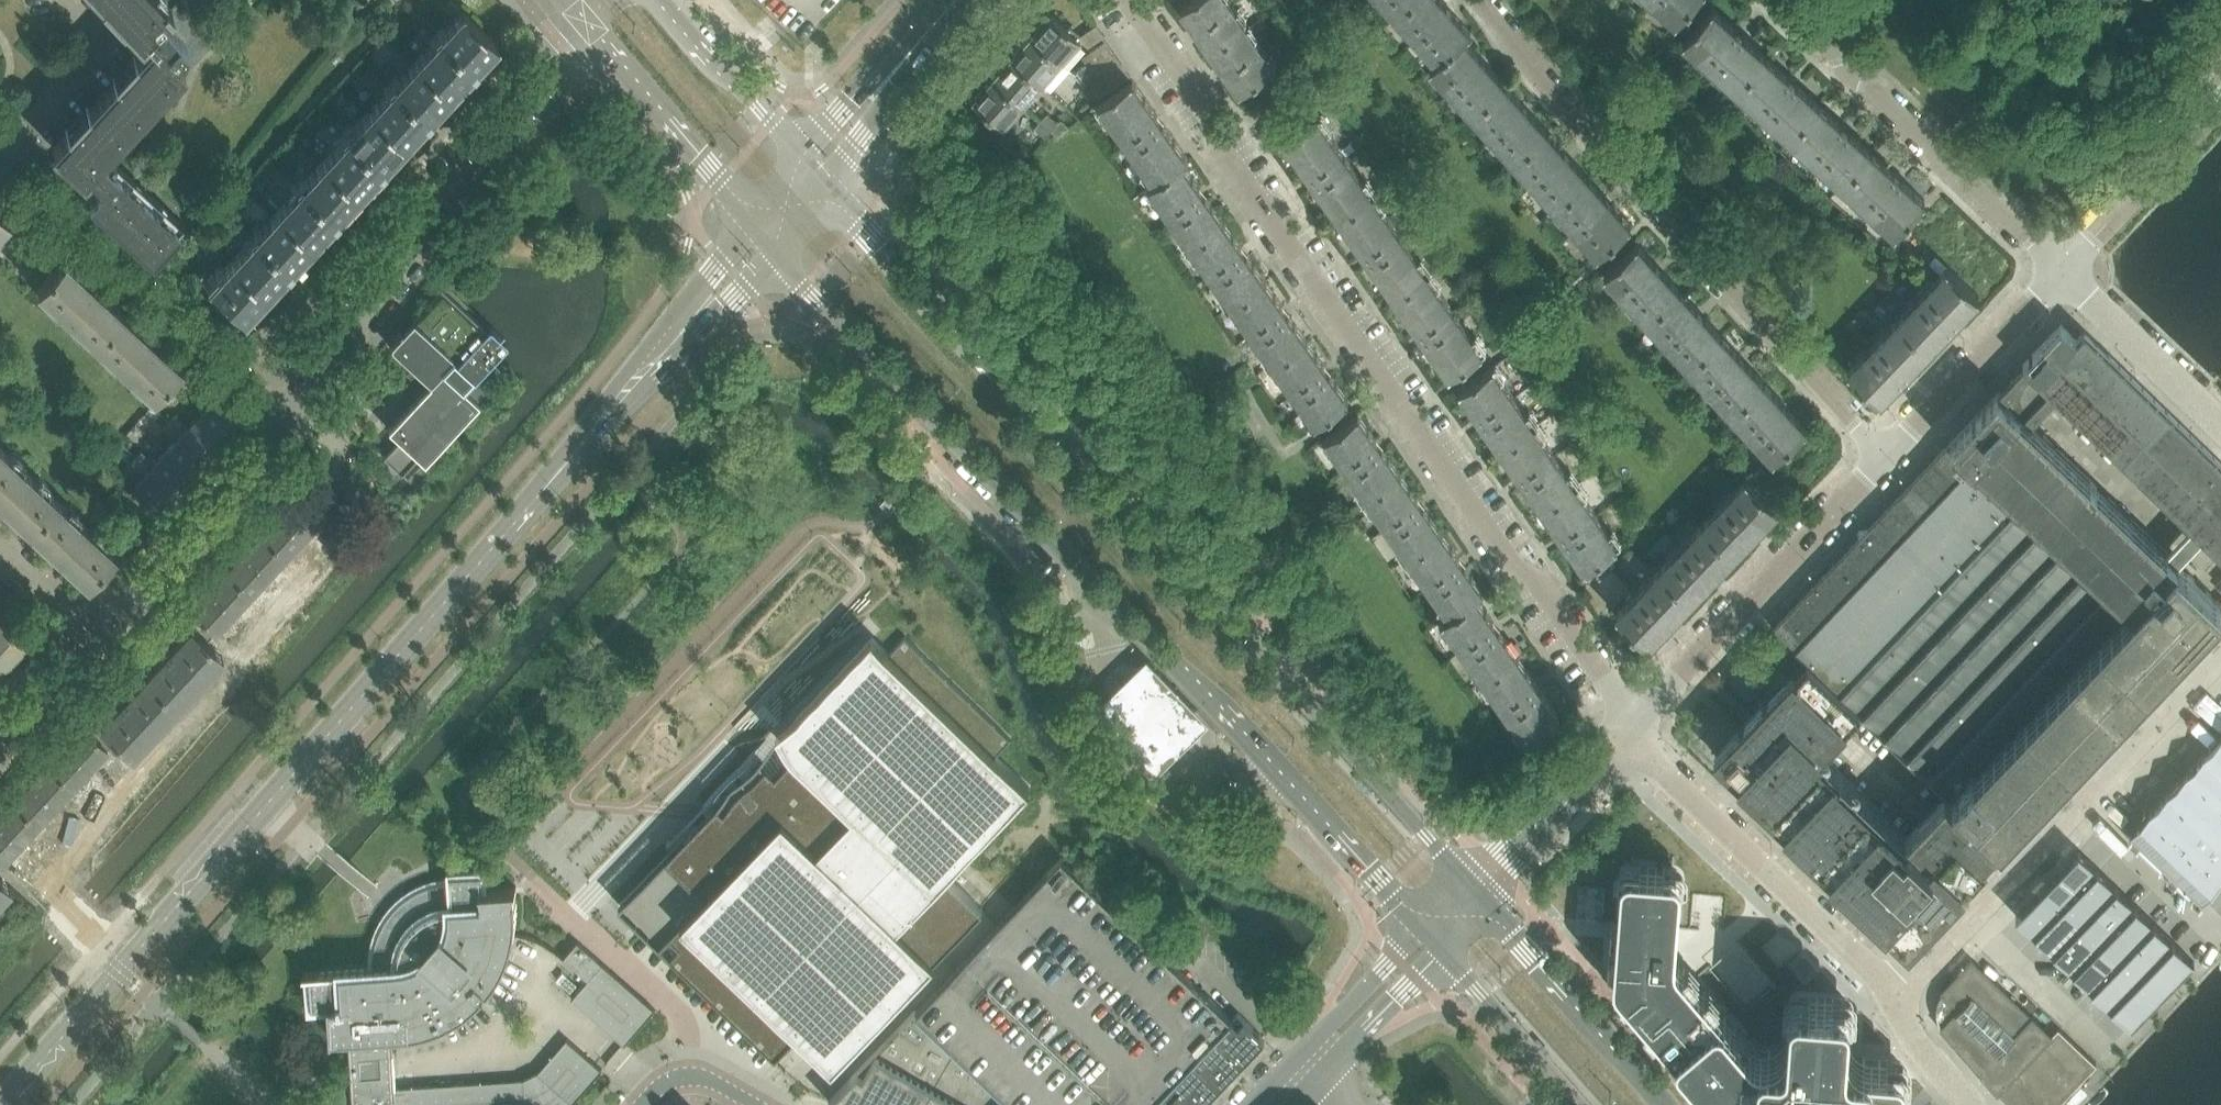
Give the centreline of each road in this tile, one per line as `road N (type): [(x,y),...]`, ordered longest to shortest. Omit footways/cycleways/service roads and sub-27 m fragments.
road 1 (tertiary): [(2,1104),(684,328)]
road 2 (secondary): [(1477,897),(829,186)]
road 3 (secondary): [(780,251),(1427,931)]
road 4 (residential): [(1621,735),(1602,675),(1539,581),(1127,0)]
road 5 (residential): [(1884,455),(1485,0)]
road 6 (residential): [(289,408),(560,42),(593,15)]
road 7 (unclassified): [(1894,998),(2220,653)]
road 8 (residential): [(1773,0),(2058,278)]
road 9 (residential): [(1621,735),(1884,455)]
road 10 (residential): [(289,408),(7,151)]
road 11 (unclassified): [(1894,998),(1621,735)]
road 12 (residential): [(93,628),(289,408)]
road 13 (secondary): [(1660,1104),(1477,897)]
road 14 (secondary): [(593,15),(758,224)]
road 15 (residential): [(1884,455),(2058,278)]
road 16 (residential): [(2058,278),(2220,107)]
road 17 (unclassified): [(2220,429),(2058,278)]
road 18 (secondary): [(809,162),(664,0)]
road 19 (residential): [(1477,897),(1621,735)]
road 20 (residential): [(7,151),(105,46),(65,0)]
road 21 (secondary): [(1449,955),(1579,1104)]
road 22 (unclassified): [(1427,931),(1310,1046)]
road 23 (unclassified): [(1331,1068),(1449,955)]
road 24 (tertiary): [(829,186),(910,83),(918,52)]
road 25 (tertiary): [(918,52),(891,64),(809,162)]
road 26 (residential): [(0,731),(93,628)]
road 27 (tertiary): [(758,224),(698,290),(684,328)]
road 28 (residential): [(93,628),(0,541)]
road 29 (unclassified): [(1964,1104),(1894,998)]
road 30 (tertiary): [(684,328),(716,315),(780,251)]

